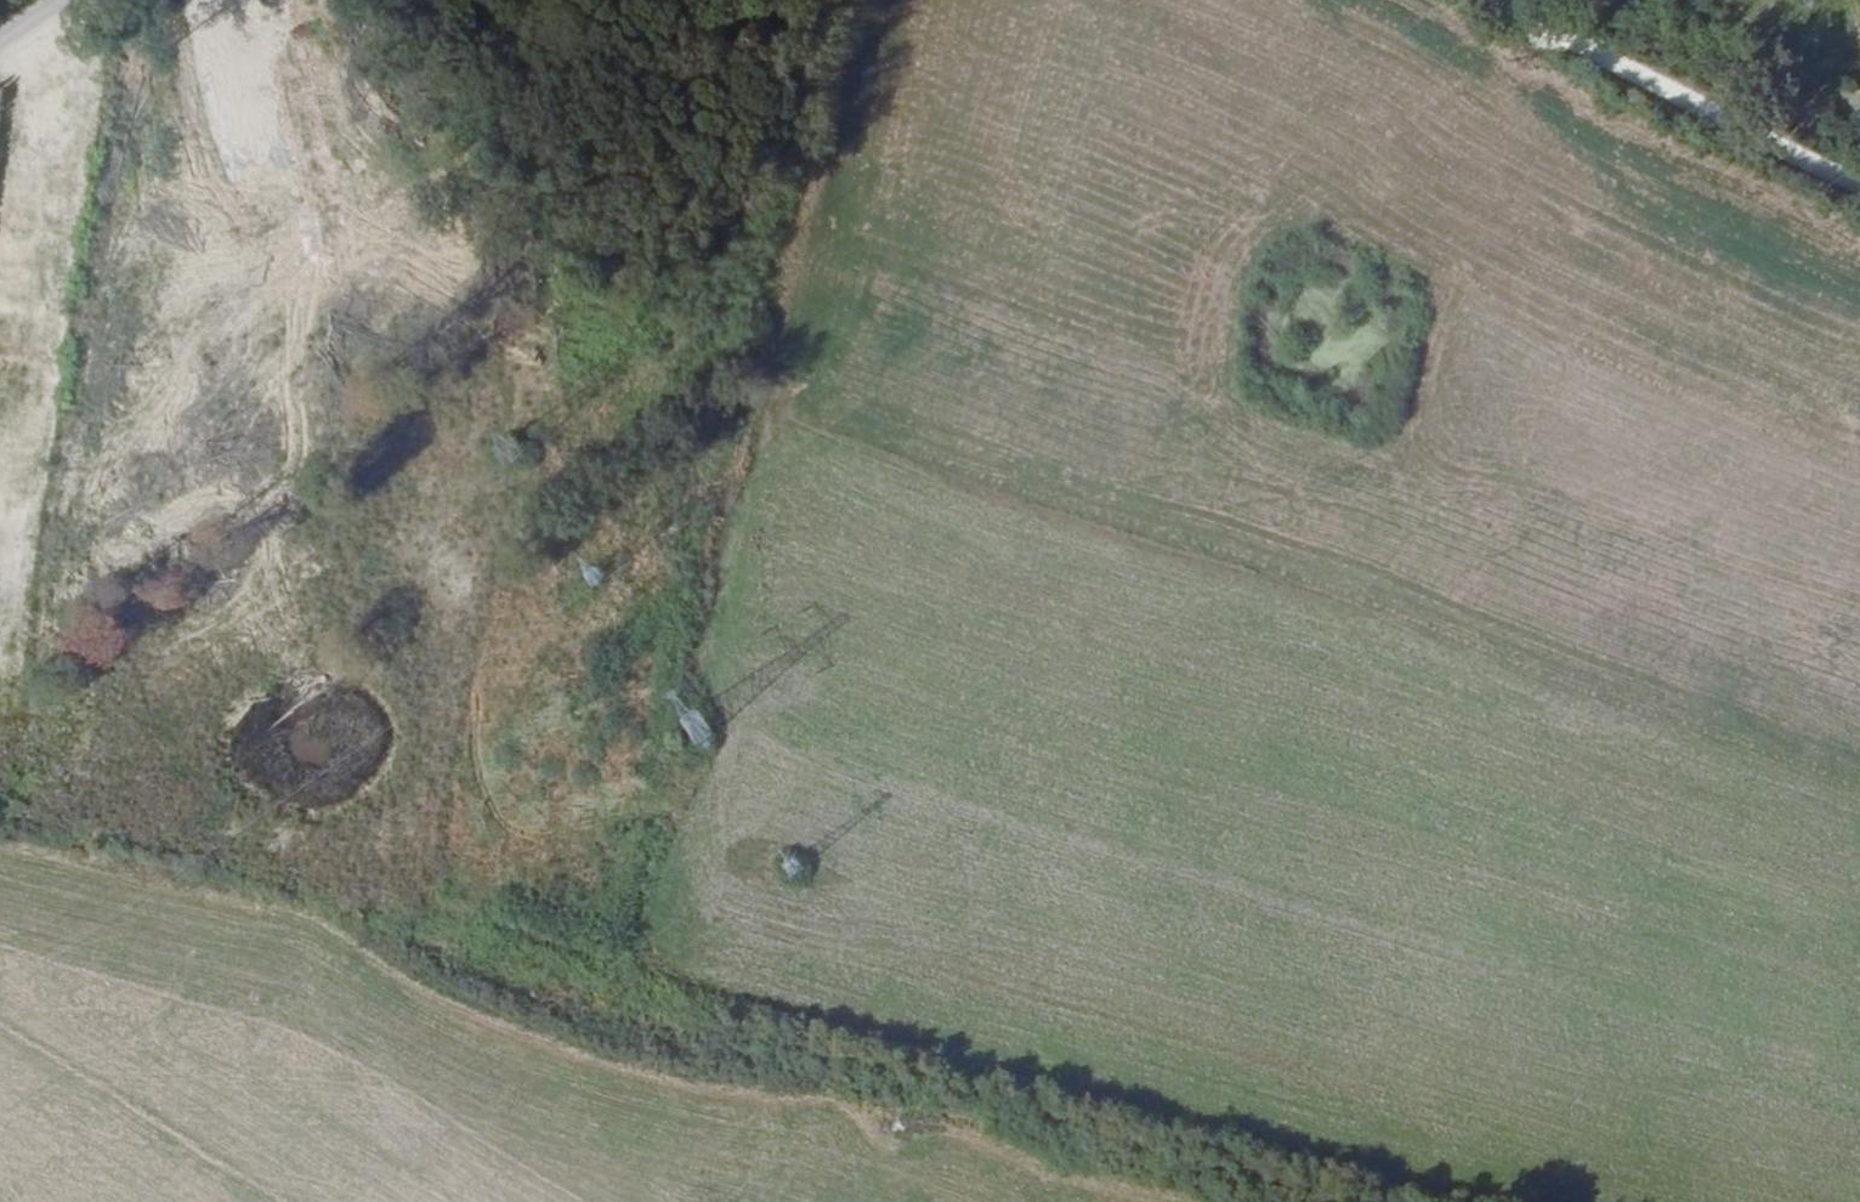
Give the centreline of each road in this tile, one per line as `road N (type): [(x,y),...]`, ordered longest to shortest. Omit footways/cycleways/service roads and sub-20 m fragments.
road 1 (unclassified): [(1494,0),(1775,151),(1859,186)]

